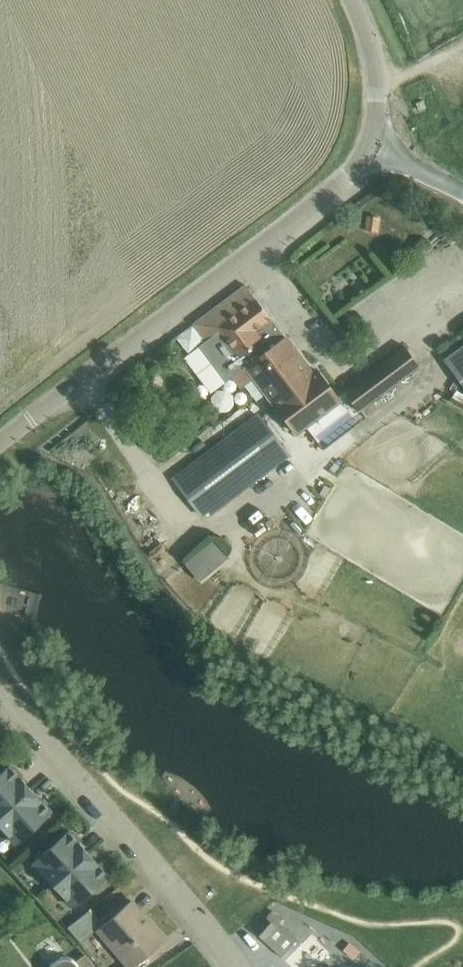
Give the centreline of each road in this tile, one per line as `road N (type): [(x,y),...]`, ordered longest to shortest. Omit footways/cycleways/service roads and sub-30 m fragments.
road 1 (residential): [(0,440),(375,154)]
road 2 (residential): [(237,966),(0,690)]
road 3 (tertiary): [(375,154),(377,78),(351,0)]

